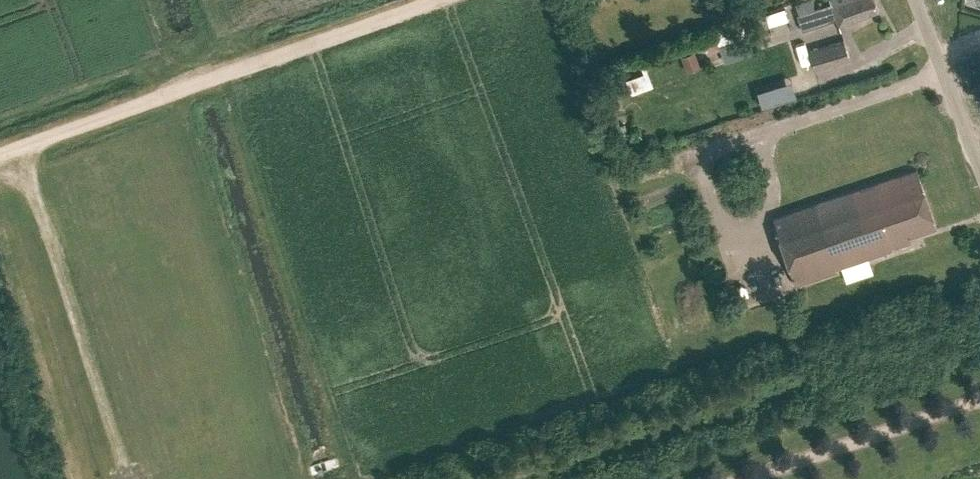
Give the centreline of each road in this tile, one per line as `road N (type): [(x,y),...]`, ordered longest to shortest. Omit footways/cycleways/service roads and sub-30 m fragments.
road 1 (track): [(21,145),(126,478)]
road 2 (track): [(440,0),(188,86)]
road 3 (unclassified): [(979,170),(915,0)]
road 4 (track): [(188,86),(21,145)]

